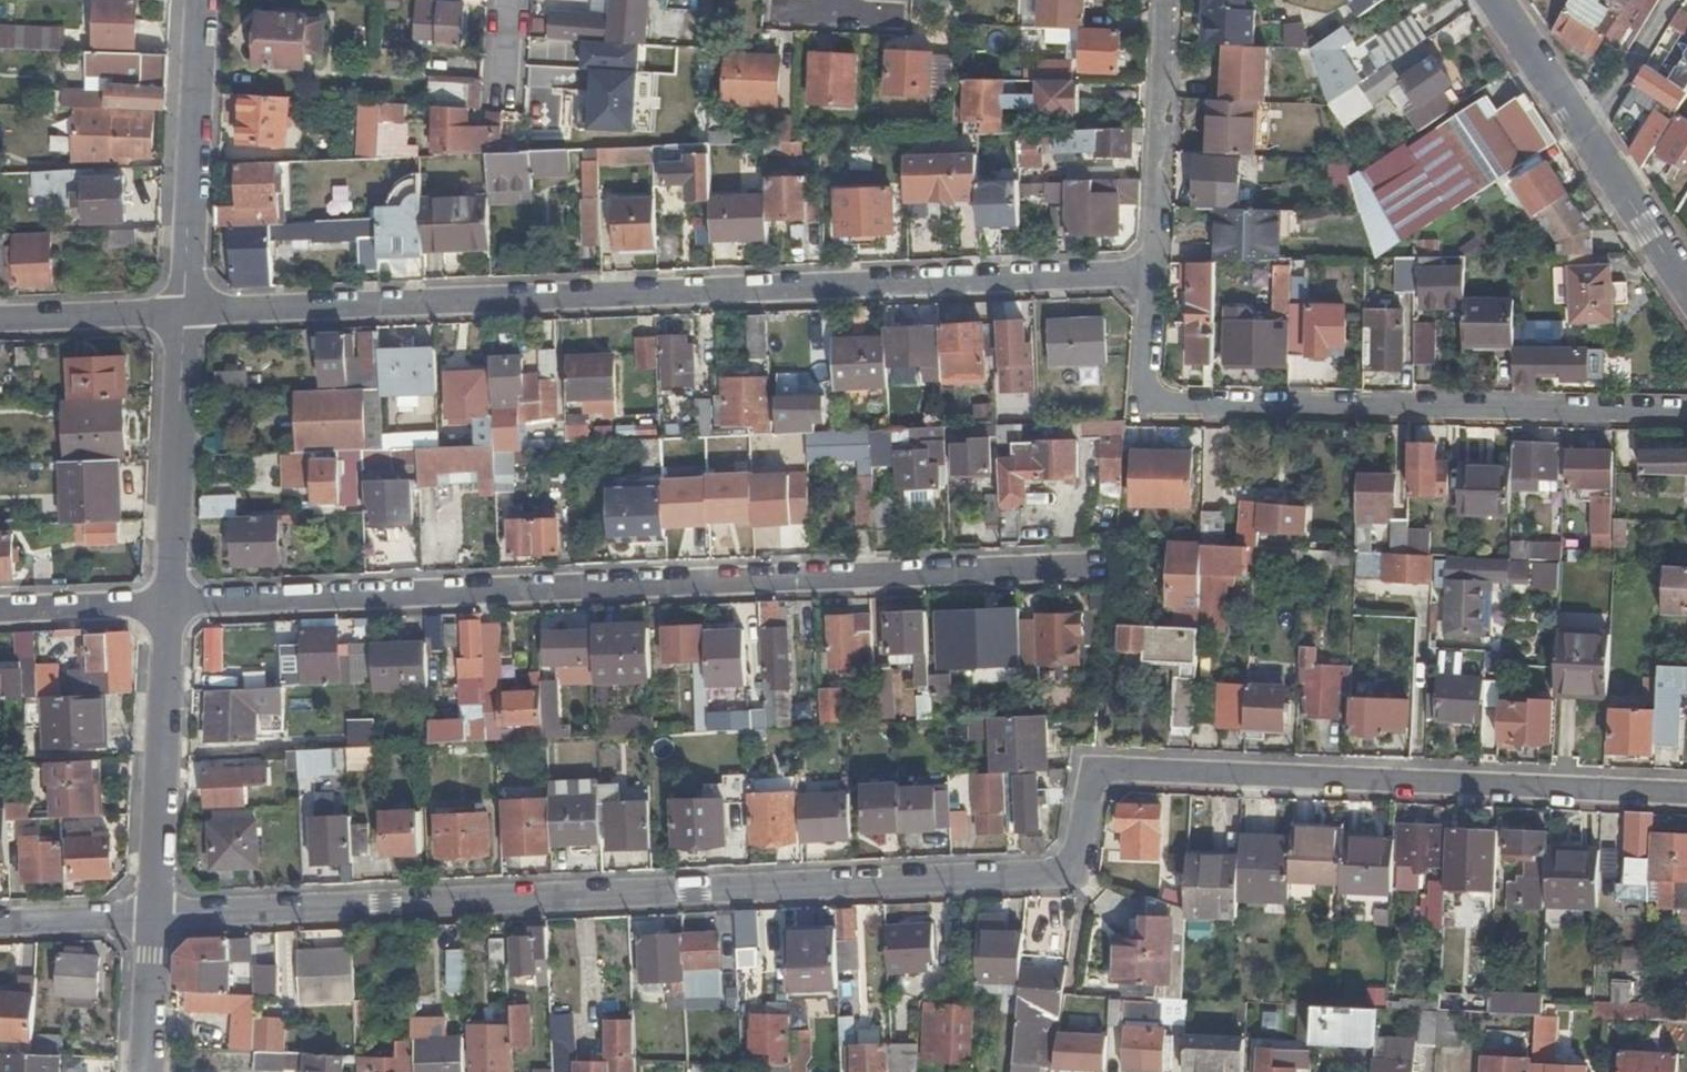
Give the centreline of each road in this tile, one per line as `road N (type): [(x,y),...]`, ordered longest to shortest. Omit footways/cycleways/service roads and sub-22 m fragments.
road 1 (residential): [(150,920),(1065,870),(1080,804),(1098,770),(1686,796)]
road 2 (residential): [(182,321),(1155,281)]
road 3 (residential): [(164,606),(1110,565)]
road 4 (unclassified): [(1150,401),(1686,404)]
road 5 (unclassified): [(182,321),(199,0)]
road 6 (residential): [(150,920),(164,606)]
road 7 (residential): [(164,606),(182,321)]
road 8 (unclassified): [(1155,281),(1168,0)]
road 9 (unclassified): [(1585,142),(1686,298)]
road 10 (residential): [(0,327),(182,321)]
road 11 (unclassified): [(1492,0),(1585,142)]
road 12 (residential): [(1673,0),(1585,142)]
road 13 (residential): [(0,613),(164,606)]
road 14 (residential): [(144,1071),(150,920)]
road 15 (residential): [(0,927),(150,920)]
road 16 (unclassified): [(1150,401),(1155,281)]

